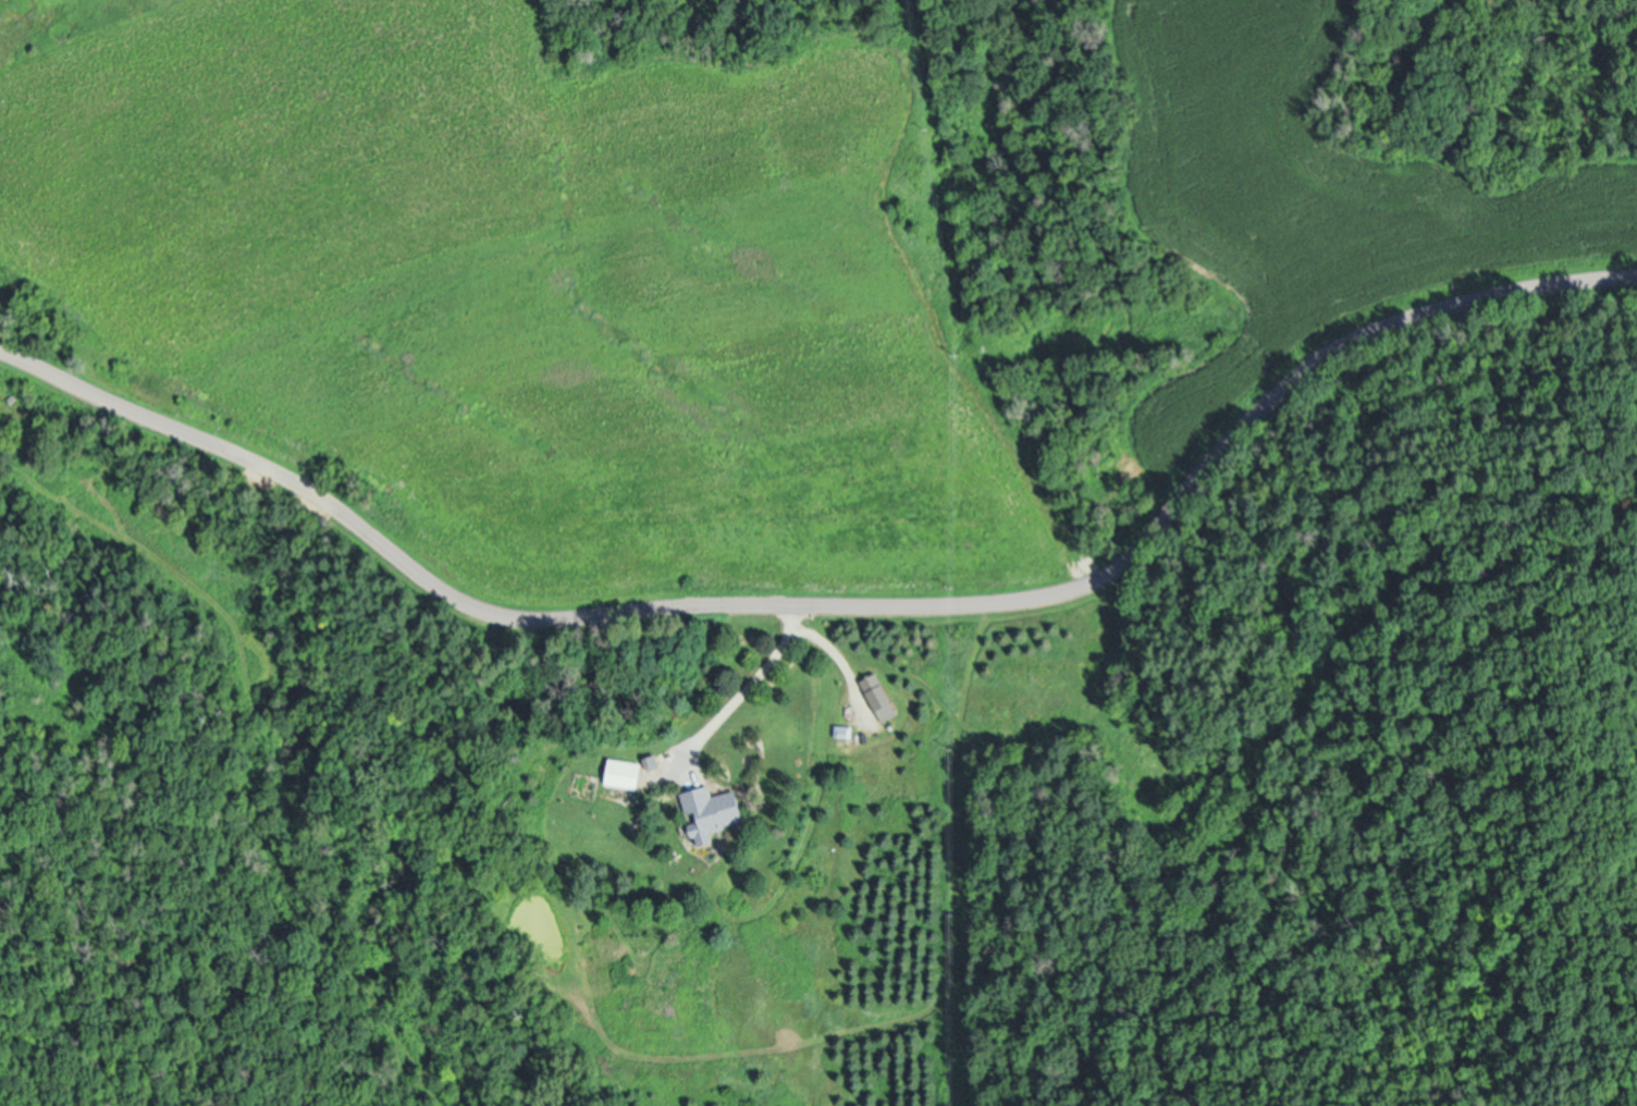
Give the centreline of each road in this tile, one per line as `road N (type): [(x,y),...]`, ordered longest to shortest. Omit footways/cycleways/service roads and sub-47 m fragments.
road 1 (residential): [(0,344),(246,451),(330,495),(441,583),(521,613),(668,599),(1035,594),(1152,537),(1344,349),(1507,291),(1636,278)]

